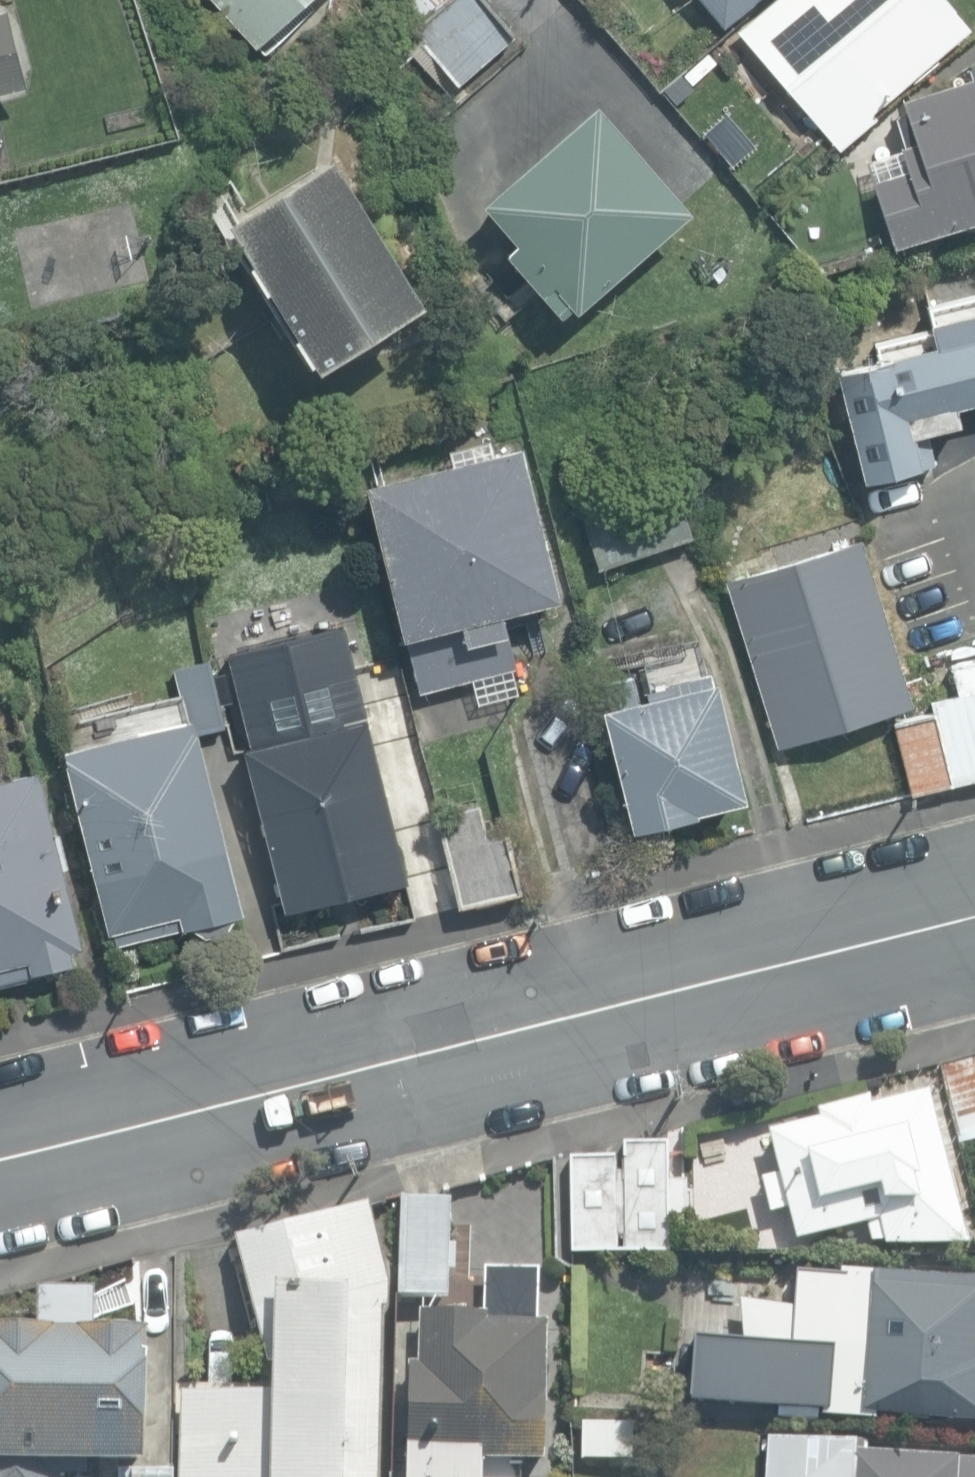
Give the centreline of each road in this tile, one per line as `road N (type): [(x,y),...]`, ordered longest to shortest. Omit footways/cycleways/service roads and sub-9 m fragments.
road 1 (residential): [(974,908),(0,1150)]

